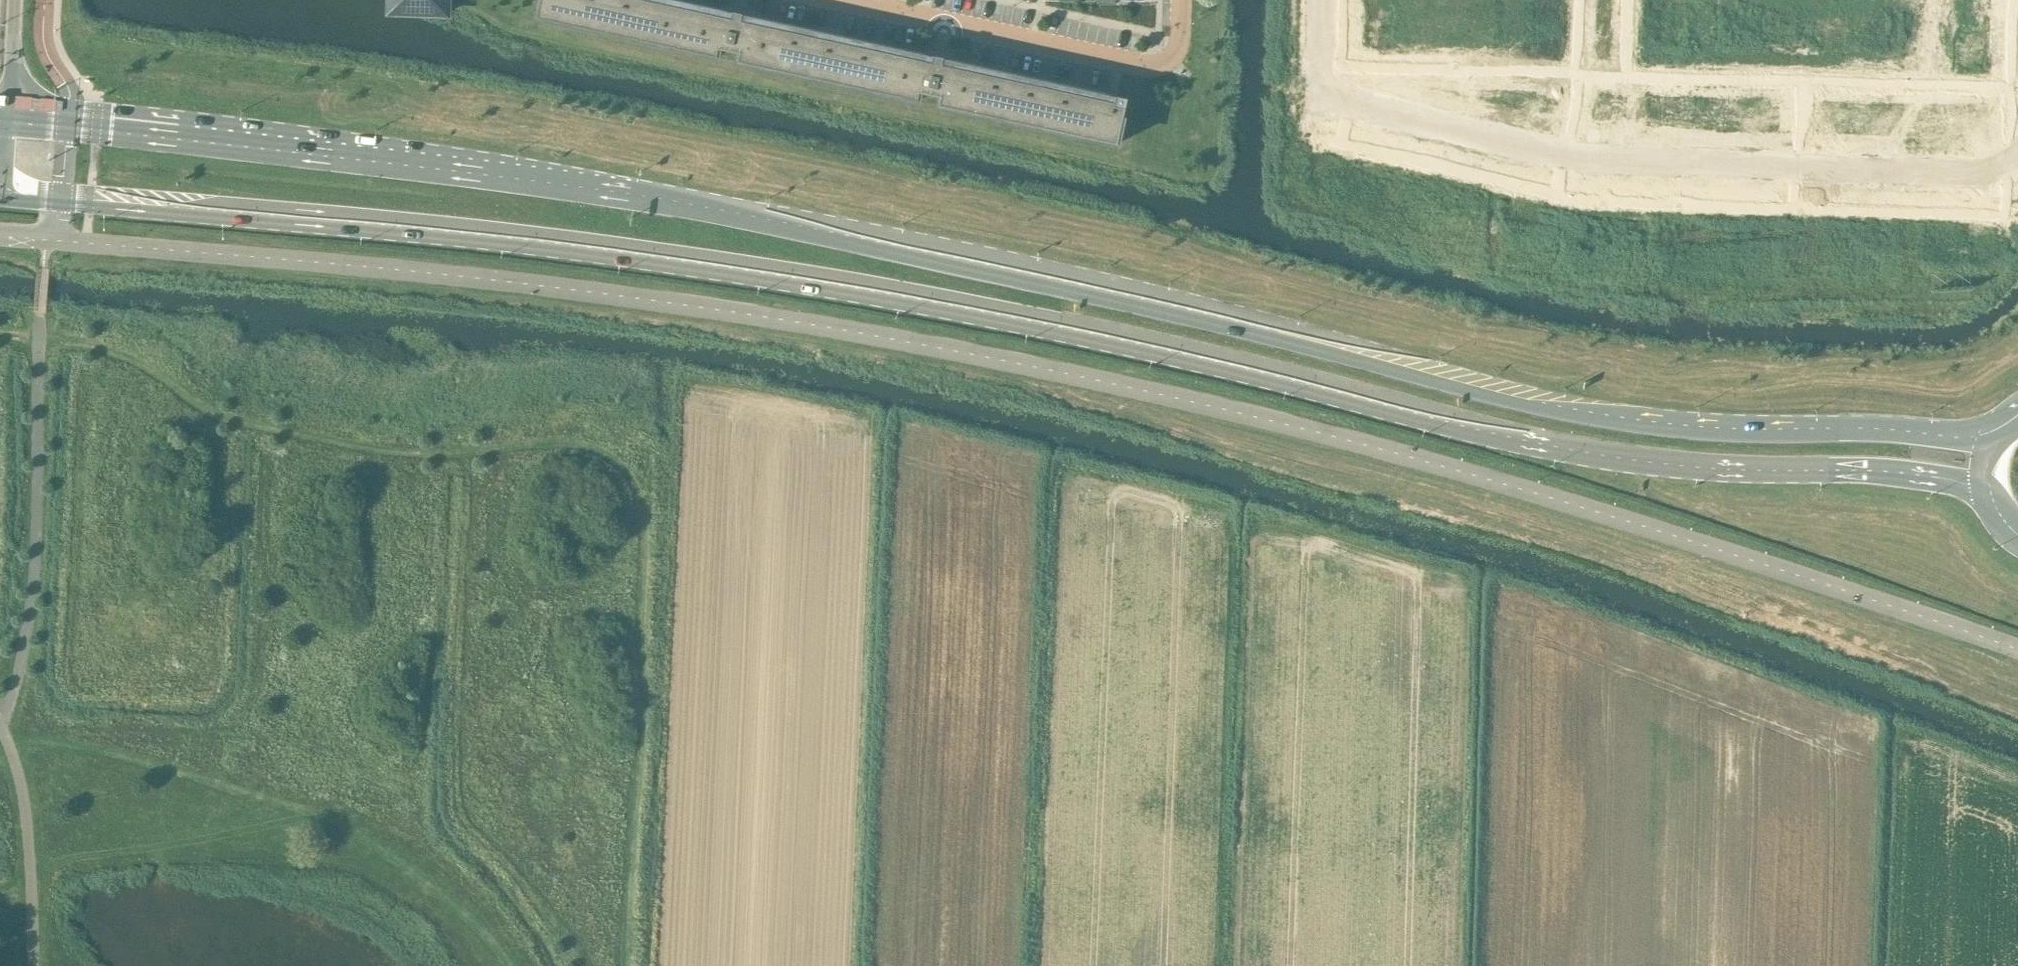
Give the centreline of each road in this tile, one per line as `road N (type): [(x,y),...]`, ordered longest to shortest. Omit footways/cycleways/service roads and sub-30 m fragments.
road 1 (unclassified): [(0,235),(709,311),(1116,386),(1437,468),(2017,652)]
road 2 (secondary): [(1992,441),(1586,413),(759,221),(345,153),(0,118)]
road 3 (secondary): [(0,192),(558,245),(740,271),(1004,317),(1487,435),(1714,469),(1866,470),(1987,488)]
road 4 (residential): [(1591,169),(1991,181),(2017,155)]
road 5 (residential): [(847,0),(1155,68),(1179,48),(1180,0)]
road 6 (residential): [(1319,0),(1312,106),(1591,169)]
road 7 (residential): [(1598,0),(1591,169)]

